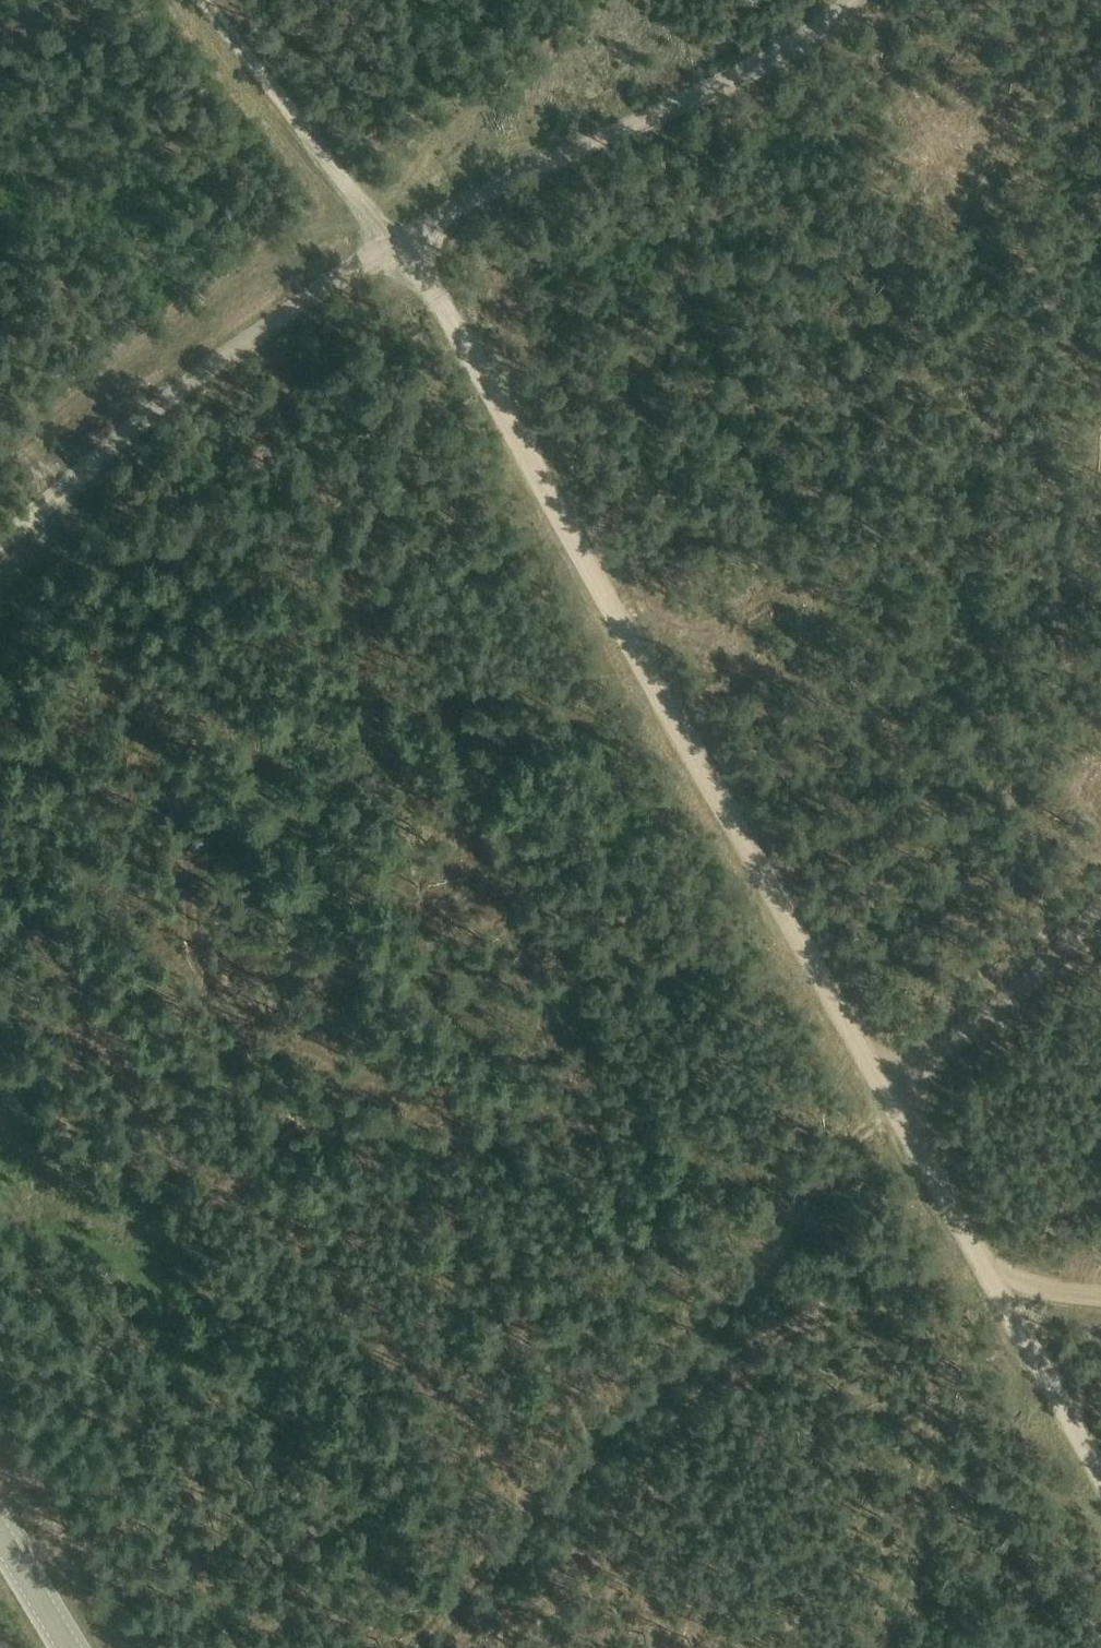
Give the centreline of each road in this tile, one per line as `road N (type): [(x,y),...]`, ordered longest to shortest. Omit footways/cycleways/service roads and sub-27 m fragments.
road 1 (unclassified): [(0,542),(288,311),(591,133),(758,65),(823,27),(848,0)]
road 2 (unclassified): [(68,1647),(0,1534)]

